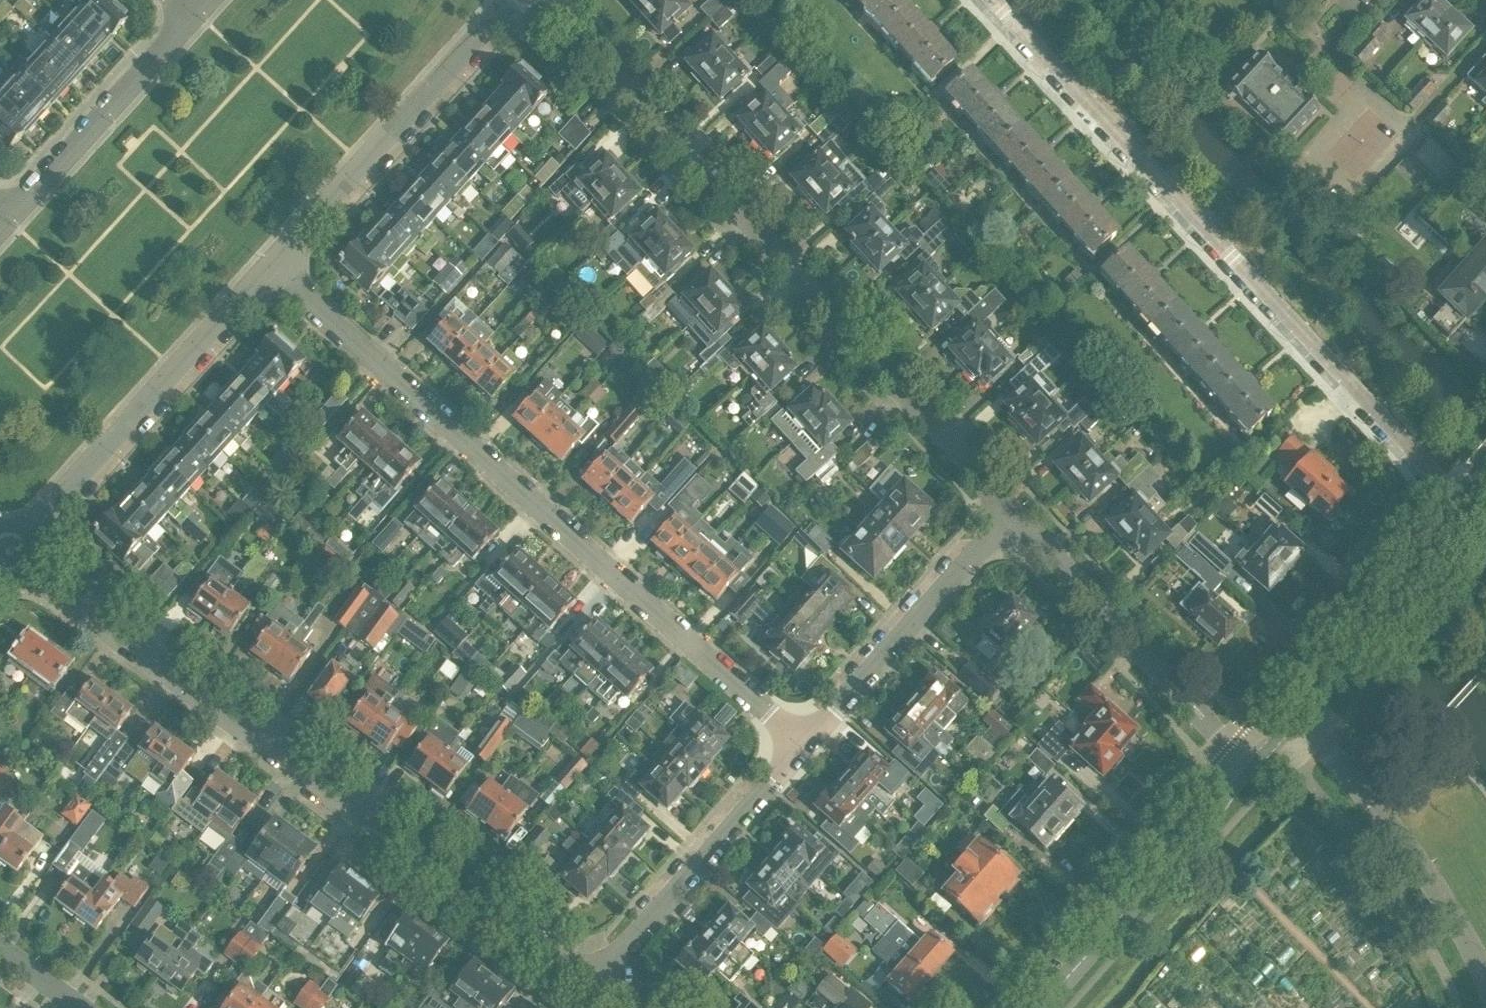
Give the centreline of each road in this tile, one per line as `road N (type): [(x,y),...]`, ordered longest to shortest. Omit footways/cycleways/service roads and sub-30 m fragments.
road 1 (residential): [(591,983),(9,553)]
road 2 (residential): [(806,745),(269,269)]
road 3 (residential): [(1012,507),(548,0)]
road 4 (residential): [(1453,494),(992,0)]
road 5 (residential): [(9,553),(269,269)]
road 6 (residential): [(269,269),(513,0)]
road 7 (residential): [(1251,771),(1012,507)]
road 8 (residential): [(1485,980),(1472,940),(1412,842),(1299,717)]
road 9 (residential): [(591,983),(806,745)]
road 10 (tertiary): [(1039,1007),(1251,771)]
road 11 (residential): [(806,745),(1012,507)]
road 12 (residential): [(8,220),(195,13)]
road 13 (tertiary): [(1299,717),(1468,523)]
road 14 (track): [(1369,1007),(1219,856)]

